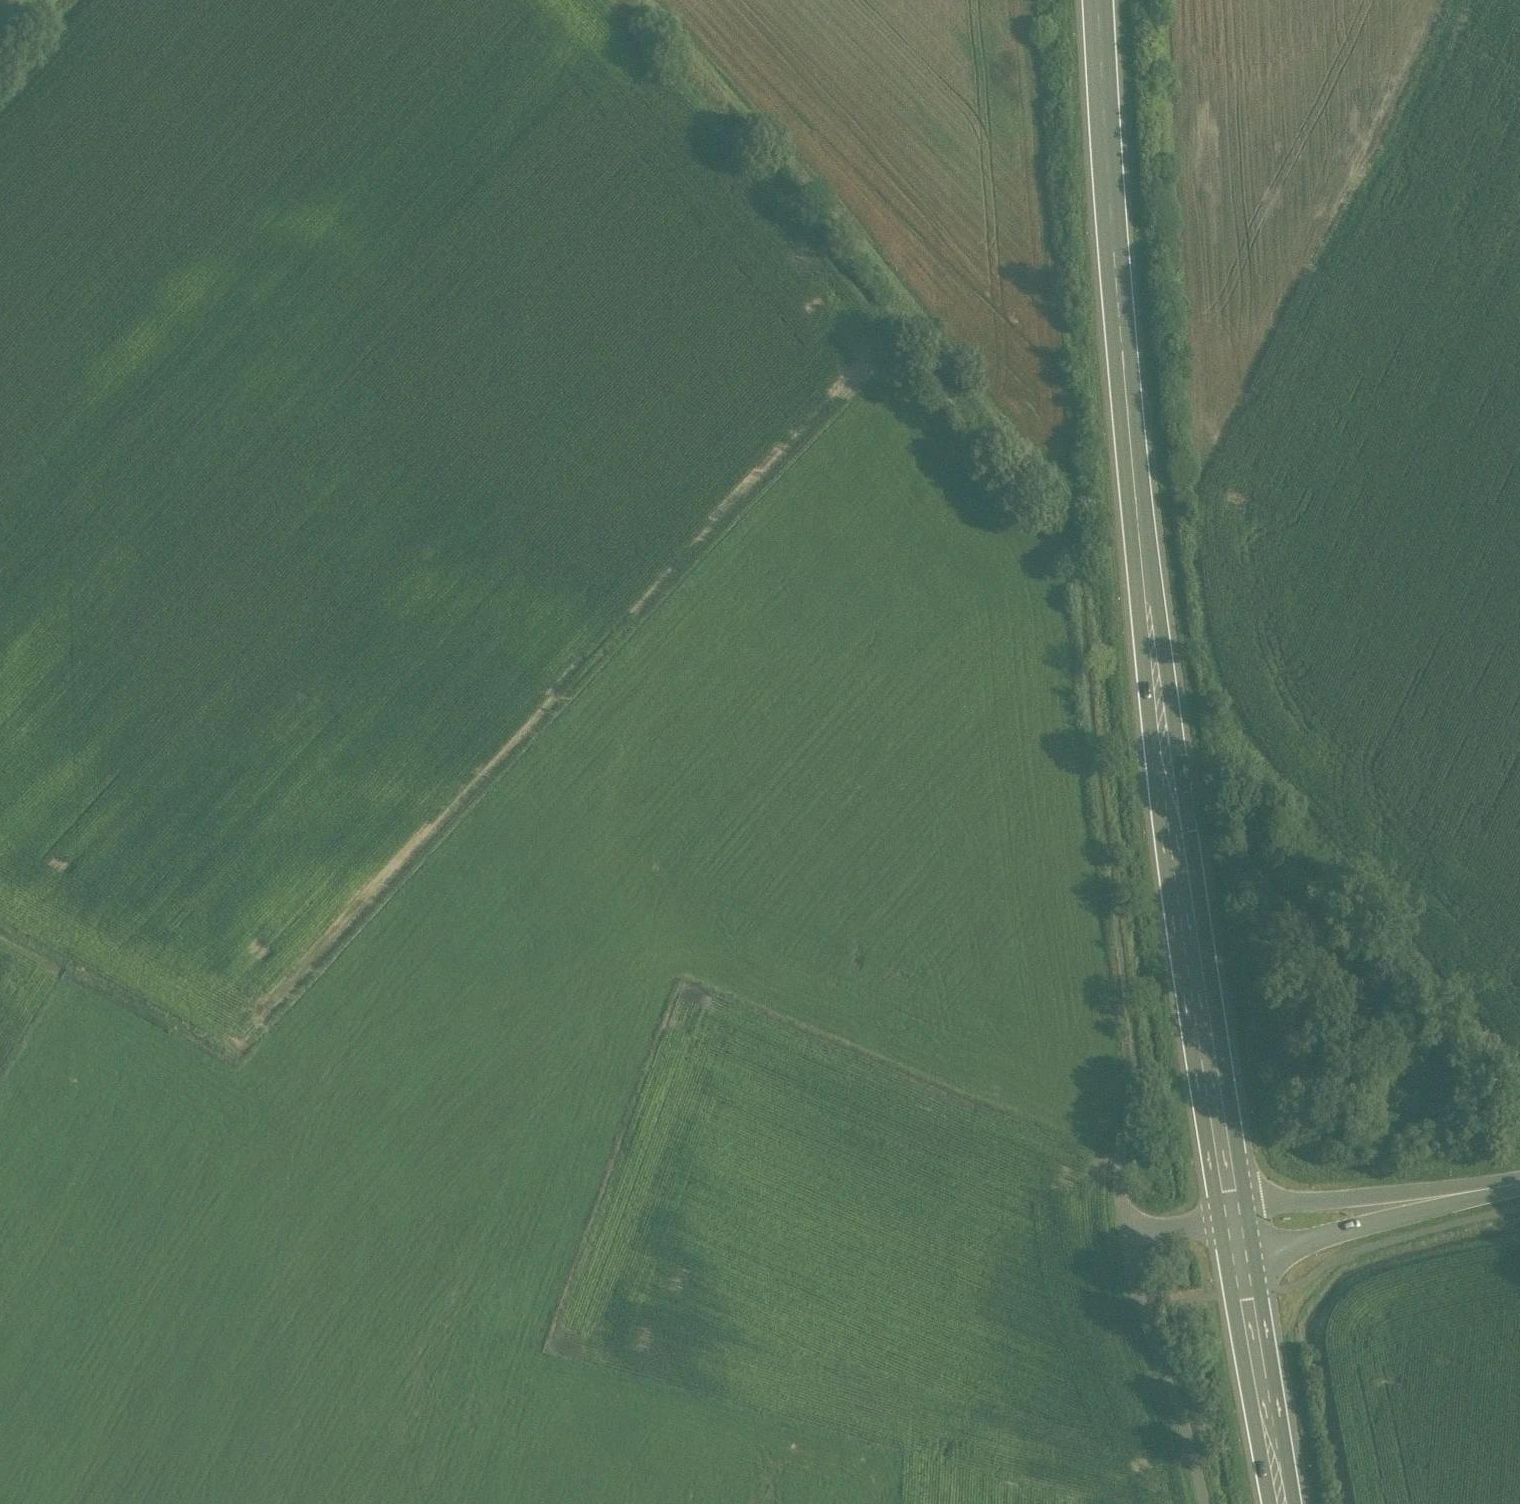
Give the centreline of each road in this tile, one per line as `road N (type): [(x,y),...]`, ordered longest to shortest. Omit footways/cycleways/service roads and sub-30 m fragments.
road 1 (secondary): [(1098,0),(1137,522),(1232,1226)]
road 2 (unclassified): [(1020,456),(1071,528),(1130,1046),(1117,1156),(1126,1235)]
road 3 (track): [(641,0),(1020,456)]
road 4 (tertiary): [(1519,1183),(1232,1226)]
road 5 (secondary): [(1232,1226),(1282,1503)]
road 6 (unclassified): [(1126,1235),(1140,1307),(1205,1503)]
road 7 (track): [(0,926),(237,1058)]

